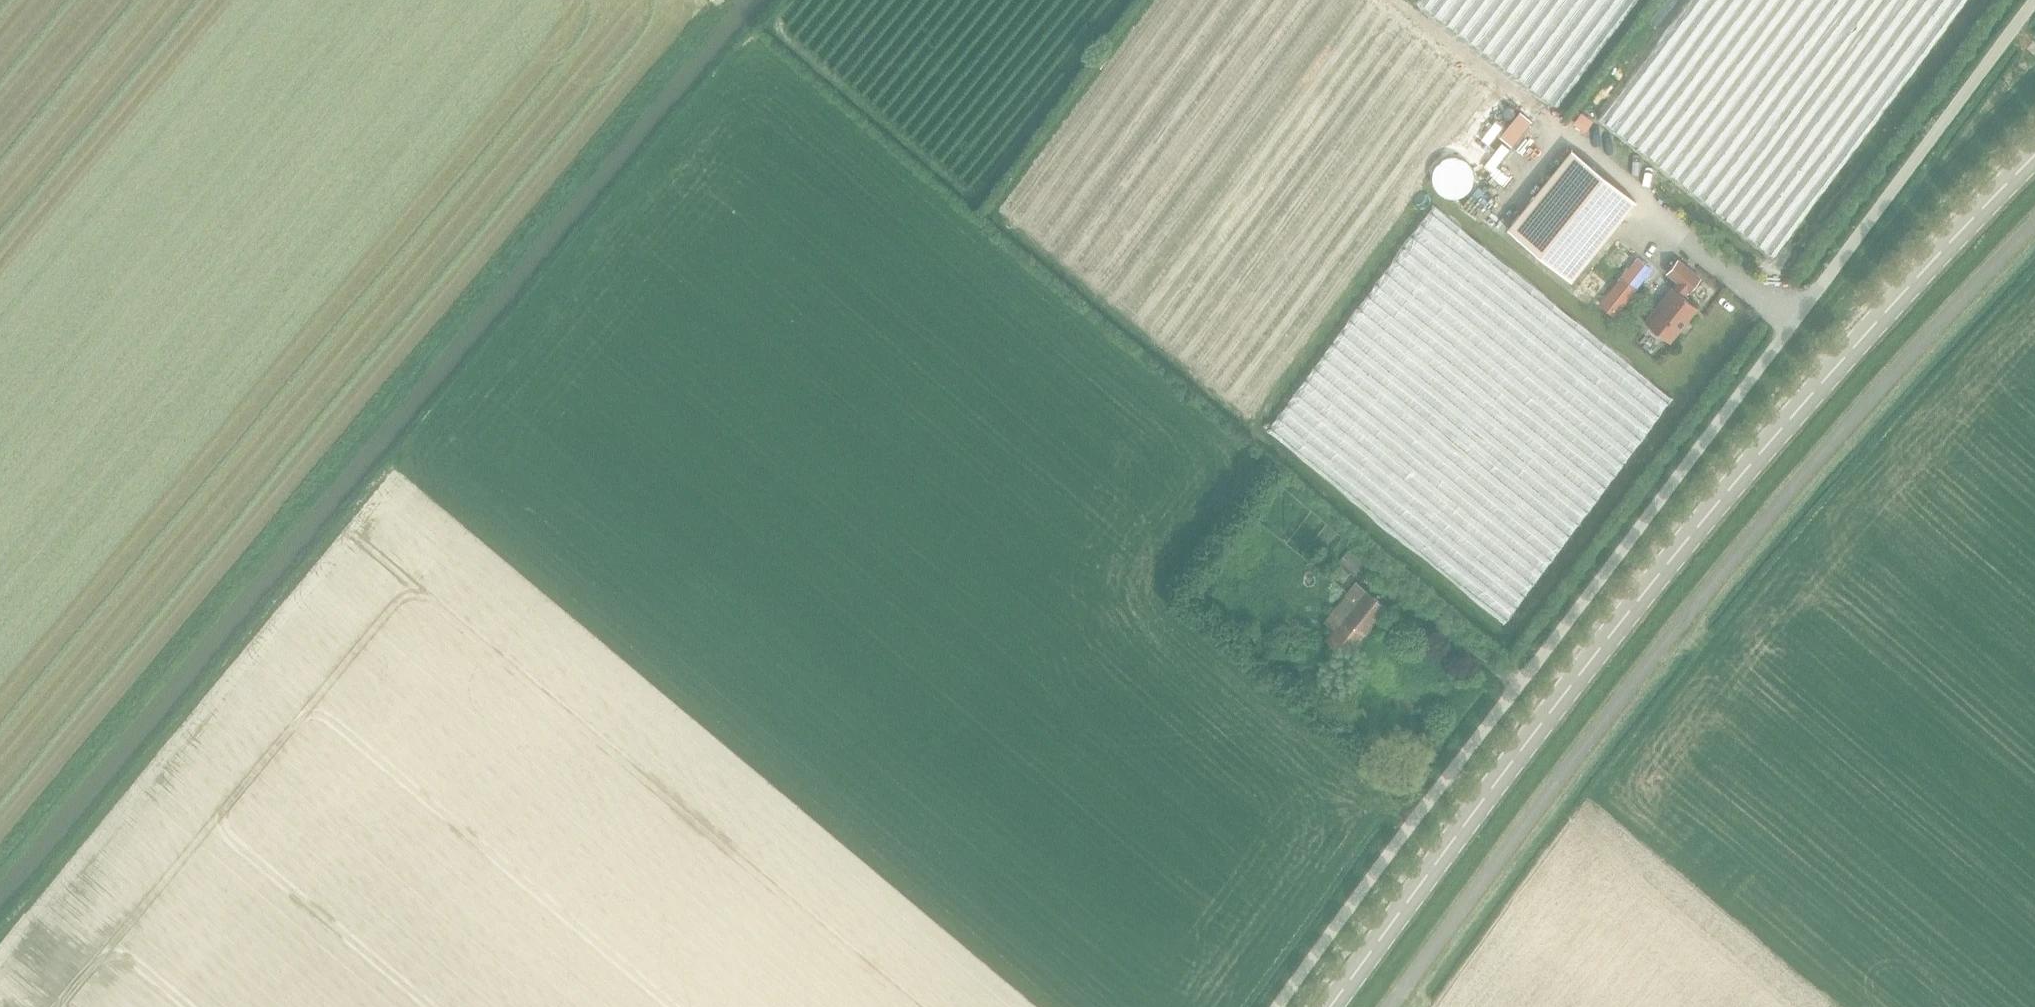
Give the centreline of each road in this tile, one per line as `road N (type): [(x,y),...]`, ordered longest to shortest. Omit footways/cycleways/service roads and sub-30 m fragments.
road 1 (unclassified): [(1275,1006),(2031,0)]
road 2 (tertiary): [(1330,1006),(1752,462),(2034,156)]
road 3 (unclassified): [(1394,1006),(1679,629),(1885,383),(2034,226)]
road 4 (track): [(1501,81),(1395,0)]

